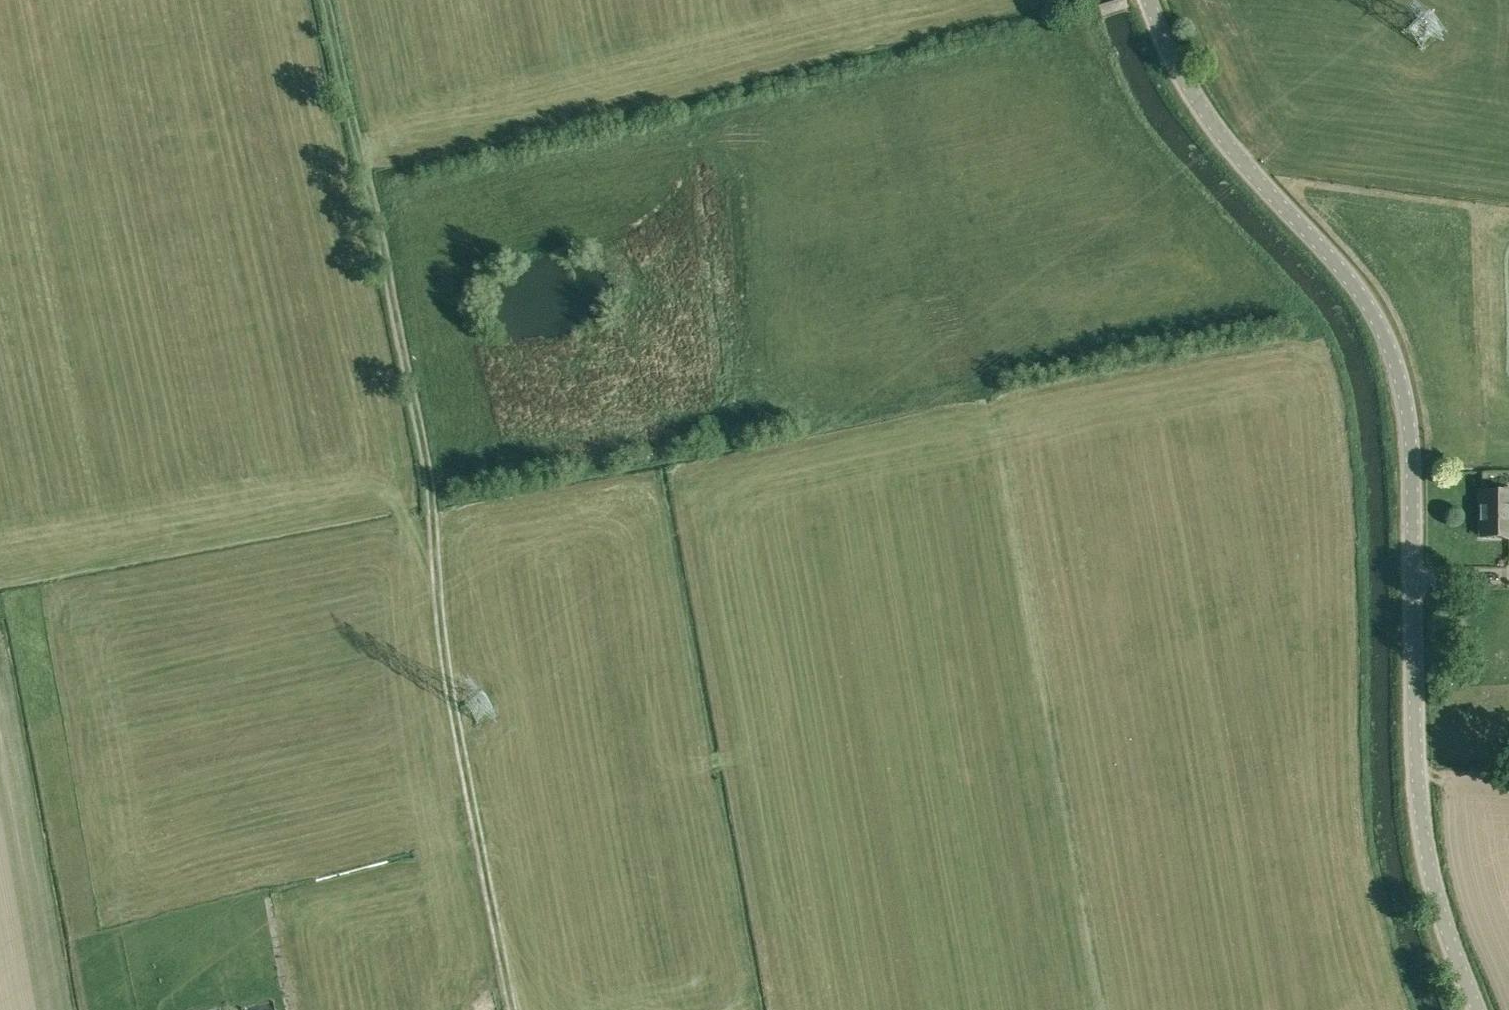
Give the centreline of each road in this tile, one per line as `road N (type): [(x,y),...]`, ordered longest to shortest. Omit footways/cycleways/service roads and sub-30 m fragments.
road 1 (unclassified): [(1477,1009),(1422,824),(1412,457),(1398,374),(1380,324),(1348,277),(1205,117),(1149,0)]
road 2 (track): [(512,1009),(449,682),(429,481),(327,0)]

